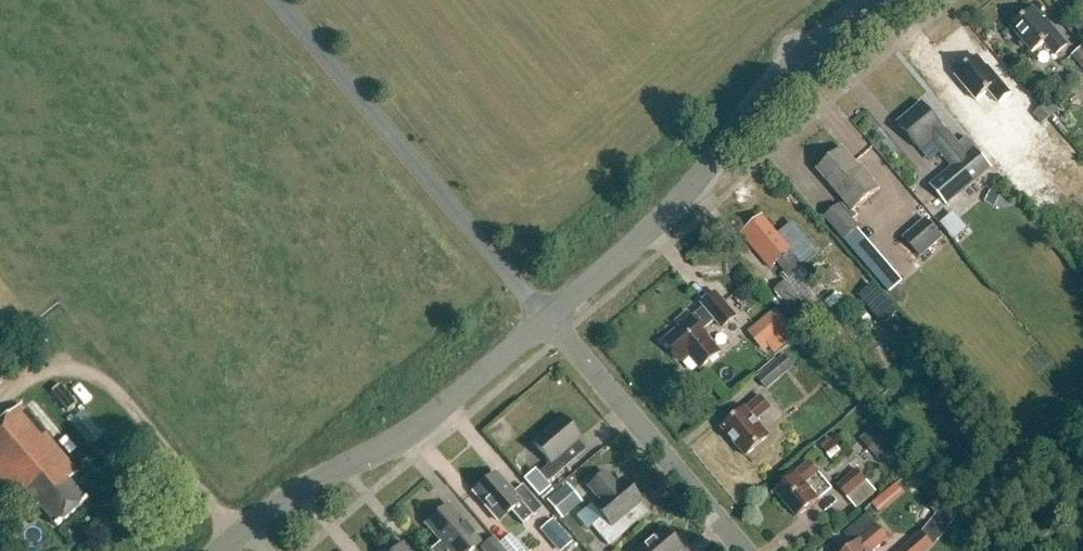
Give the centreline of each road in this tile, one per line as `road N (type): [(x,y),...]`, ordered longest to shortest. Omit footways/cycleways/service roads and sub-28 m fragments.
road 1 (unclassified): [(546,317),(705,173),(783,69),(863,0)]
road 2 (unclassified): [(224,550),(291,495),(401,438),(546,317)]
road 3 (residential): [(743,550),(546,317)]

